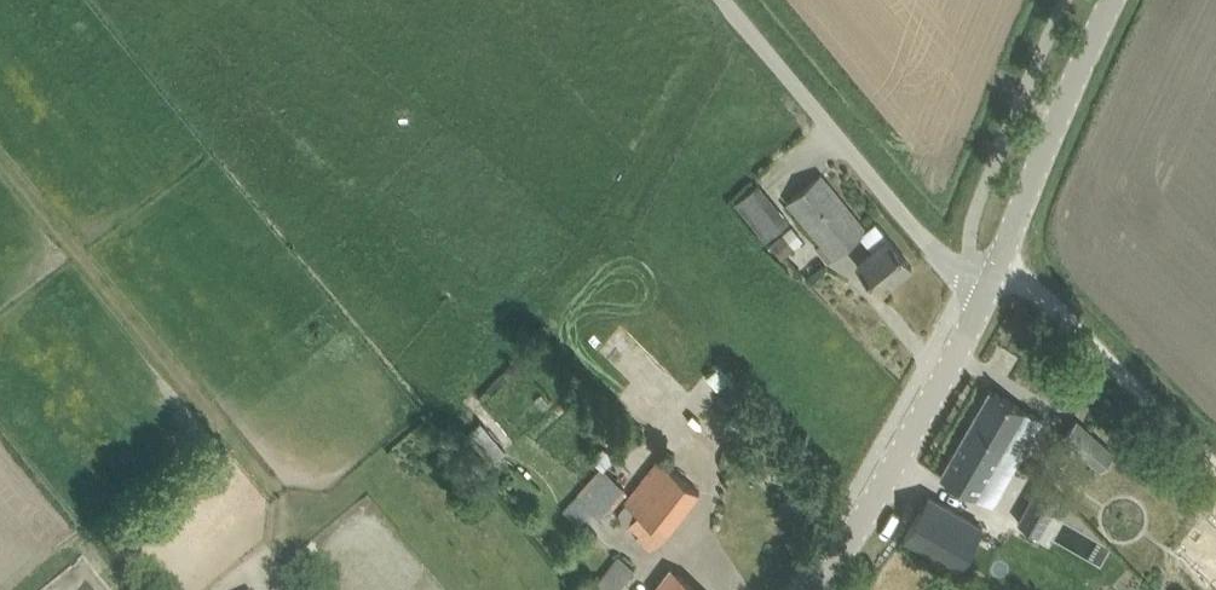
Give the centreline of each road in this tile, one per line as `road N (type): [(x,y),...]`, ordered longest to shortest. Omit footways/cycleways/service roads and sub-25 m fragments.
road 1 (tertiary): [(1116,0),(968,331),(819,589)]
road 2 (unclassified): [(967,276),(728,0)]
road 3 (track): [(1215,460),(1033,287),(967,276)]

